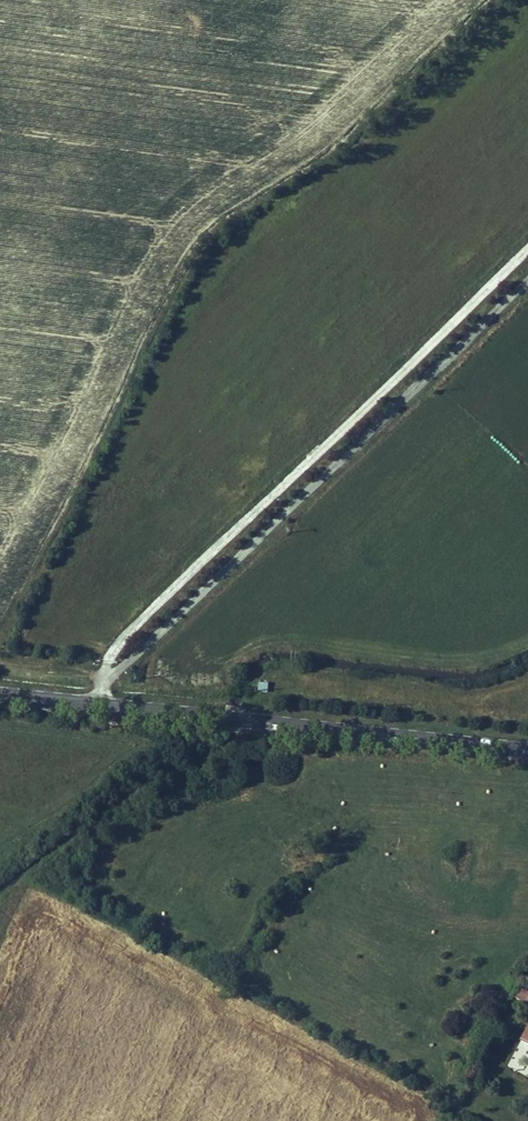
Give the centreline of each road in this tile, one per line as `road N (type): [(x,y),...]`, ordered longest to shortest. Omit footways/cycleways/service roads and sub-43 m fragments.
road 1 (track): [(527,273),(86,700),(135,622),(527,246)]
road 2 (secondary): [(527,748),(0,691)]

